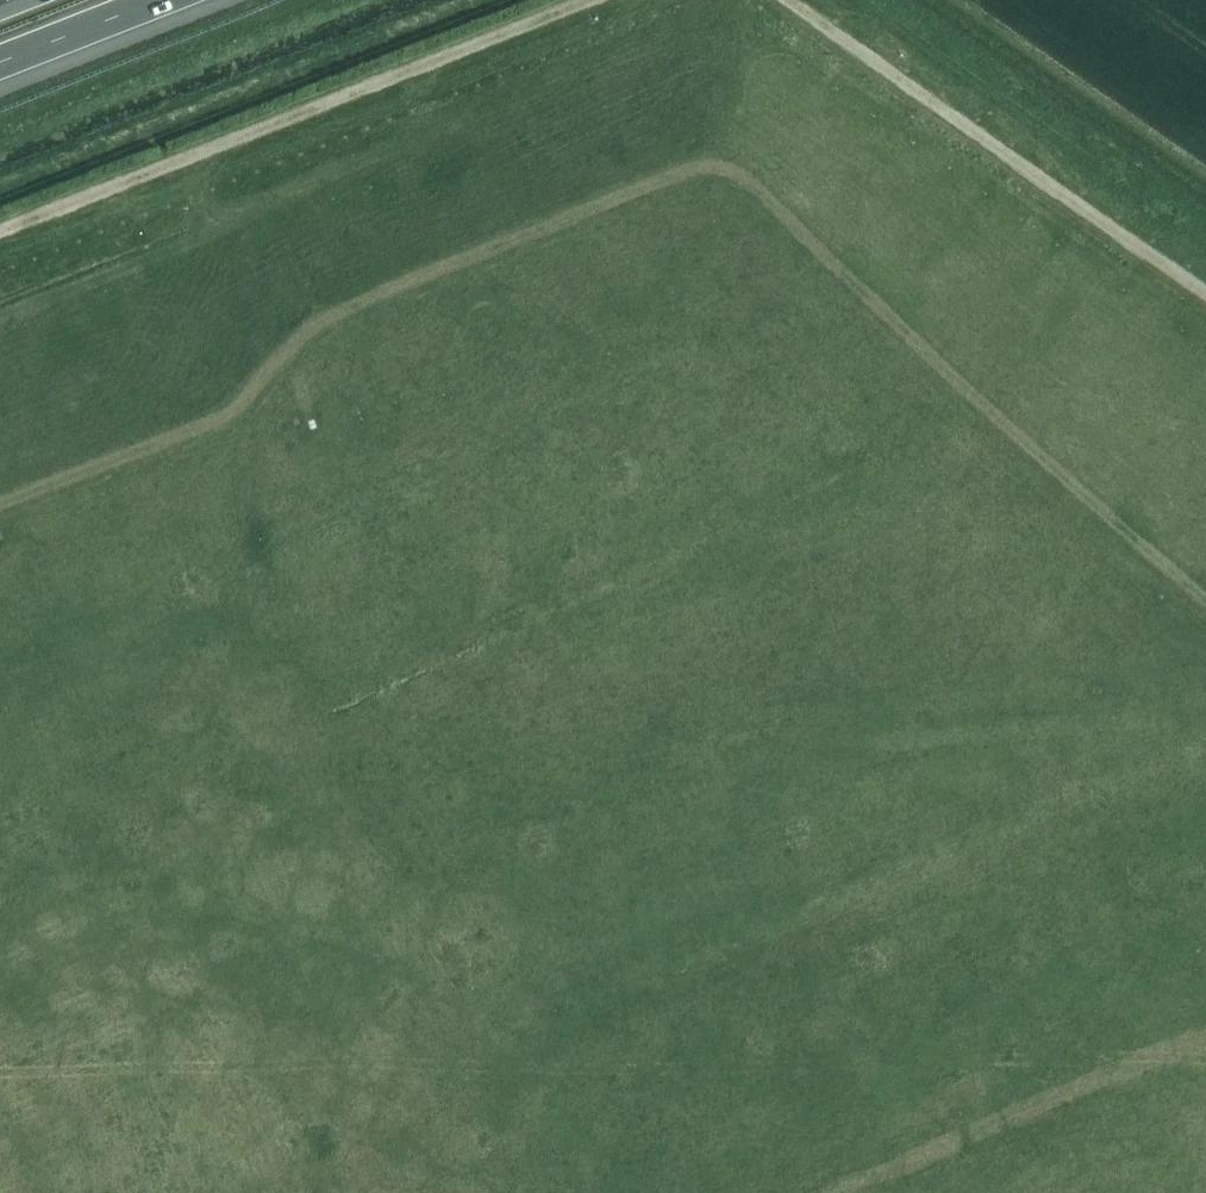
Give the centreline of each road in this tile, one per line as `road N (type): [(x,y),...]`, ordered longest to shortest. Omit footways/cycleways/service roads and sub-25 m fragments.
road 1 (motorway): [(0,60),(154,0)]

